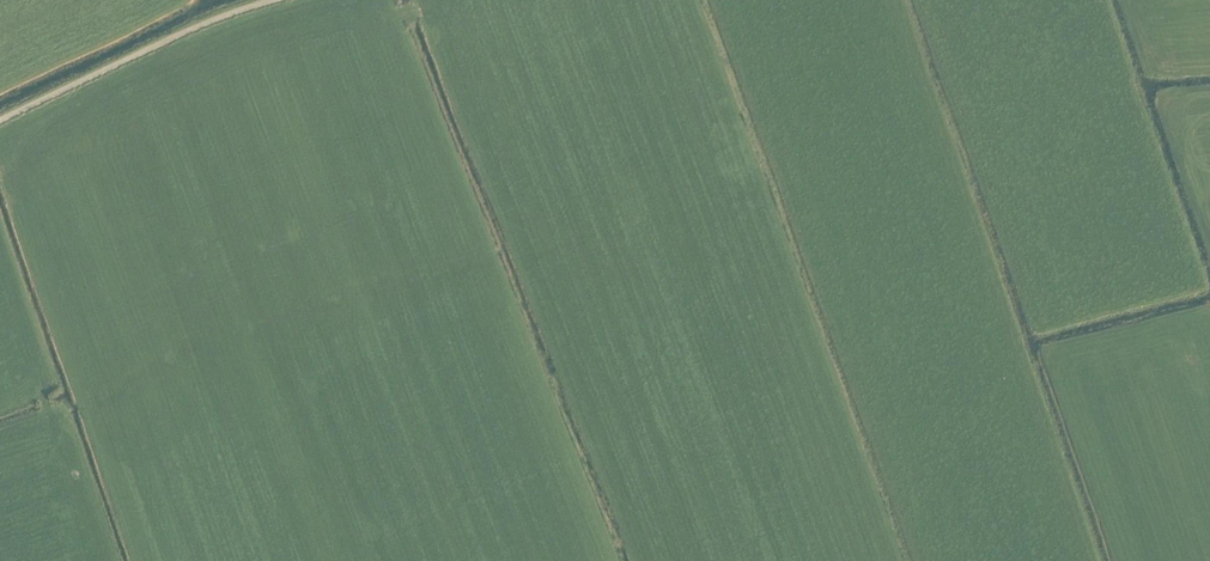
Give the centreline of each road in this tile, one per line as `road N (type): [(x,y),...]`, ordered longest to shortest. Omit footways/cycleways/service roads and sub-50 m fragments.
road 1 (unclassified): [(0,135),(209,34),(317,0)]

